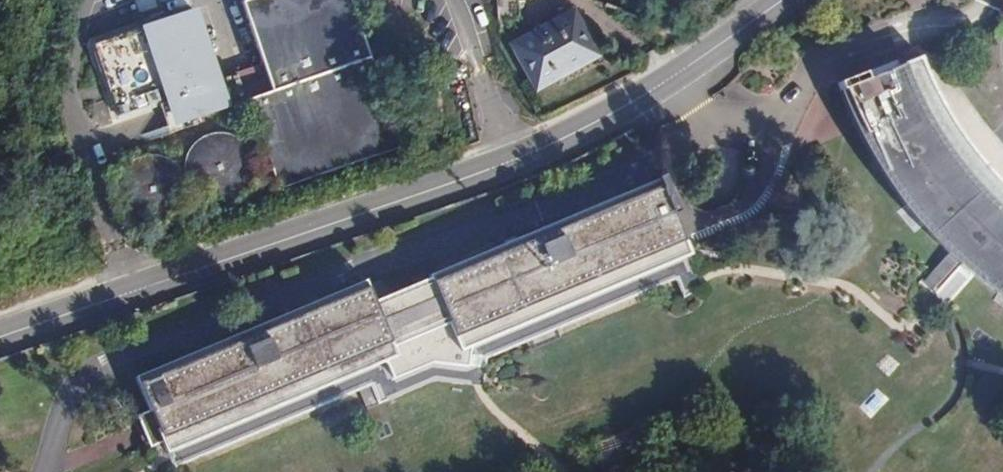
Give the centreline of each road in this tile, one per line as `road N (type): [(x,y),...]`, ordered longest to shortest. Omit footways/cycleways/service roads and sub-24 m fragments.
road 1 (secondary): [(0,330),(446,189),(610,119),(787,0)]

